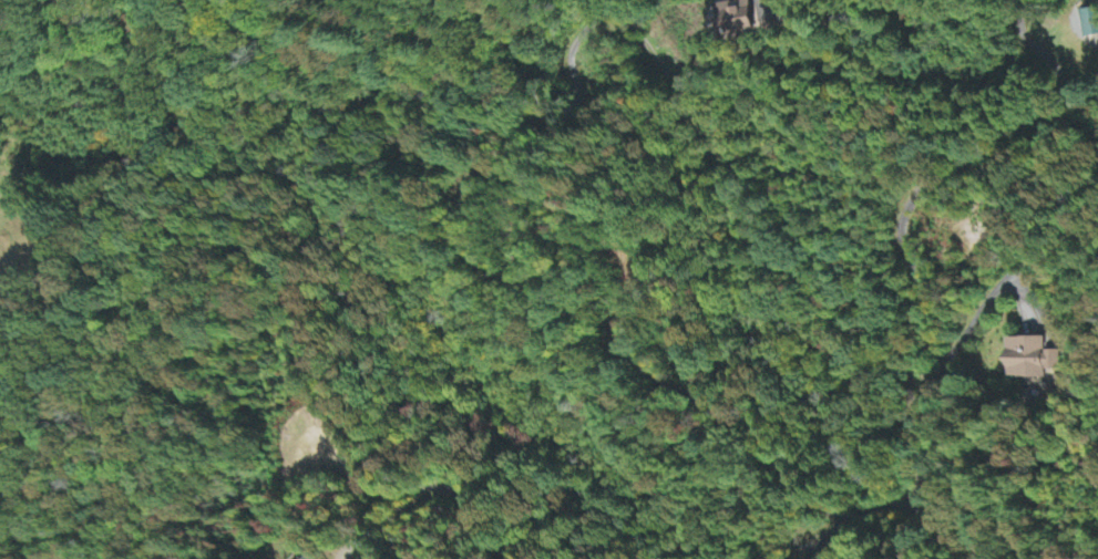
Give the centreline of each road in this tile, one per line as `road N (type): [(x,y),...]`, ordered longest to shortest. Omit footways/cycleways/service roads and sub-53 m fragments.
road 1 (residential): [(917,500),(849,515),(813,501),(733,421),(639,370),(586,311),(515,289),(468,257),(453,220),(460,193),(497,155),(574,108),(569,48),(611,0)]
road 2 (residential): [(894,558),(920,513),(903,363),(919,288),(901,215),(922,187),(987,166),(1037,137),(1063,100),(1061,74),(1022,25),(1027,0)]
road 3 (residential): [(508,558),(486,518),(463,495),(441,489),(355,544)]

